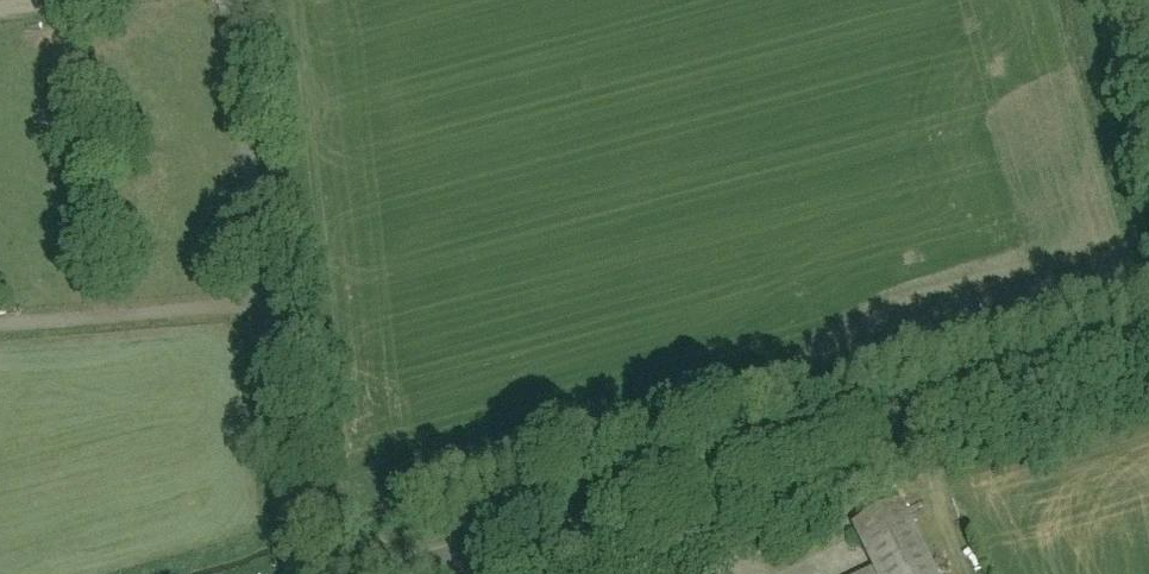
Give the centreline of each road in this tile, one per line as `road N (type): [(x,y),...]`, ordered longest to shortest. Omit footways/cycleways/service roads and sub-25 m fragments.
road 1 (residential): [(385,573),(1148,365)]
road 2 (residential): [(295,573),(233,0)]

